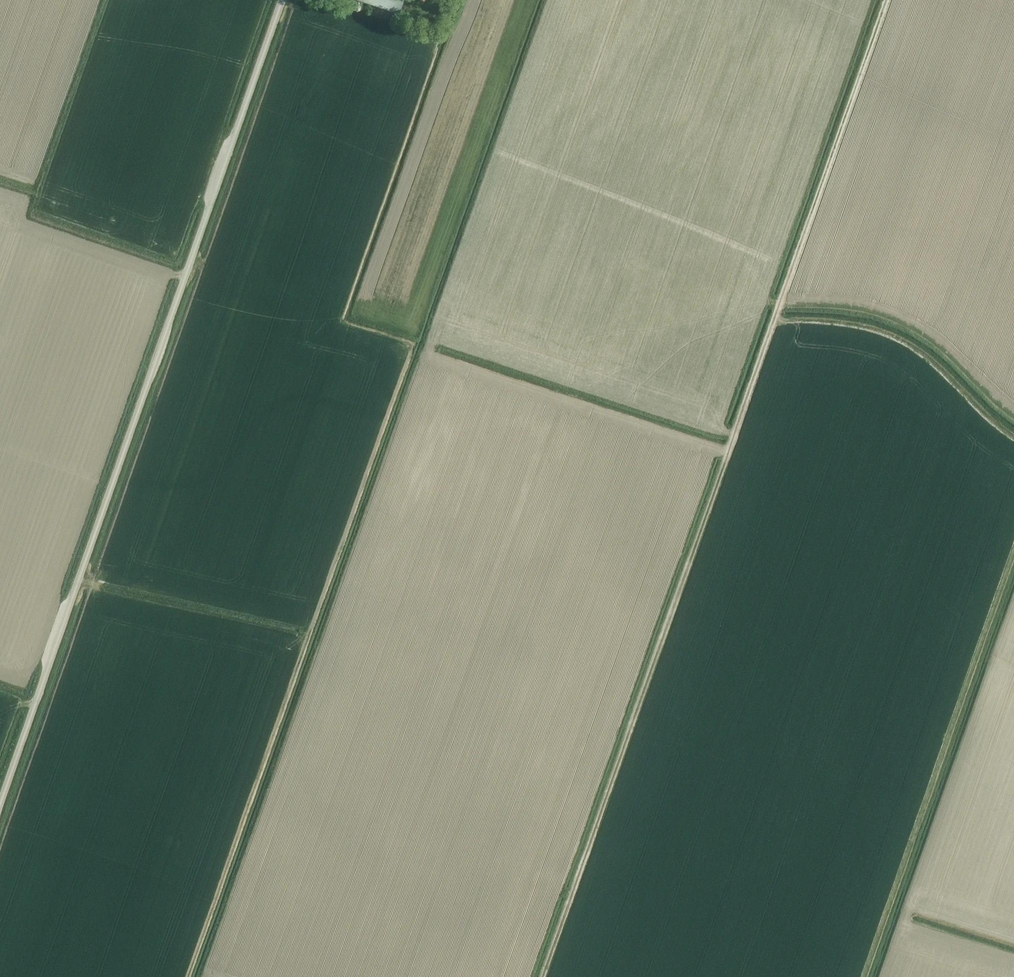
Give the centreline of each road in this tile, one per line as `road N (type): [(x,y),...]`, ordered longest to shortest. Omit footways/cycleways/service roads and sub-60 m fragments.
road 1 (unclassified): [(0,801),(281,0)]

